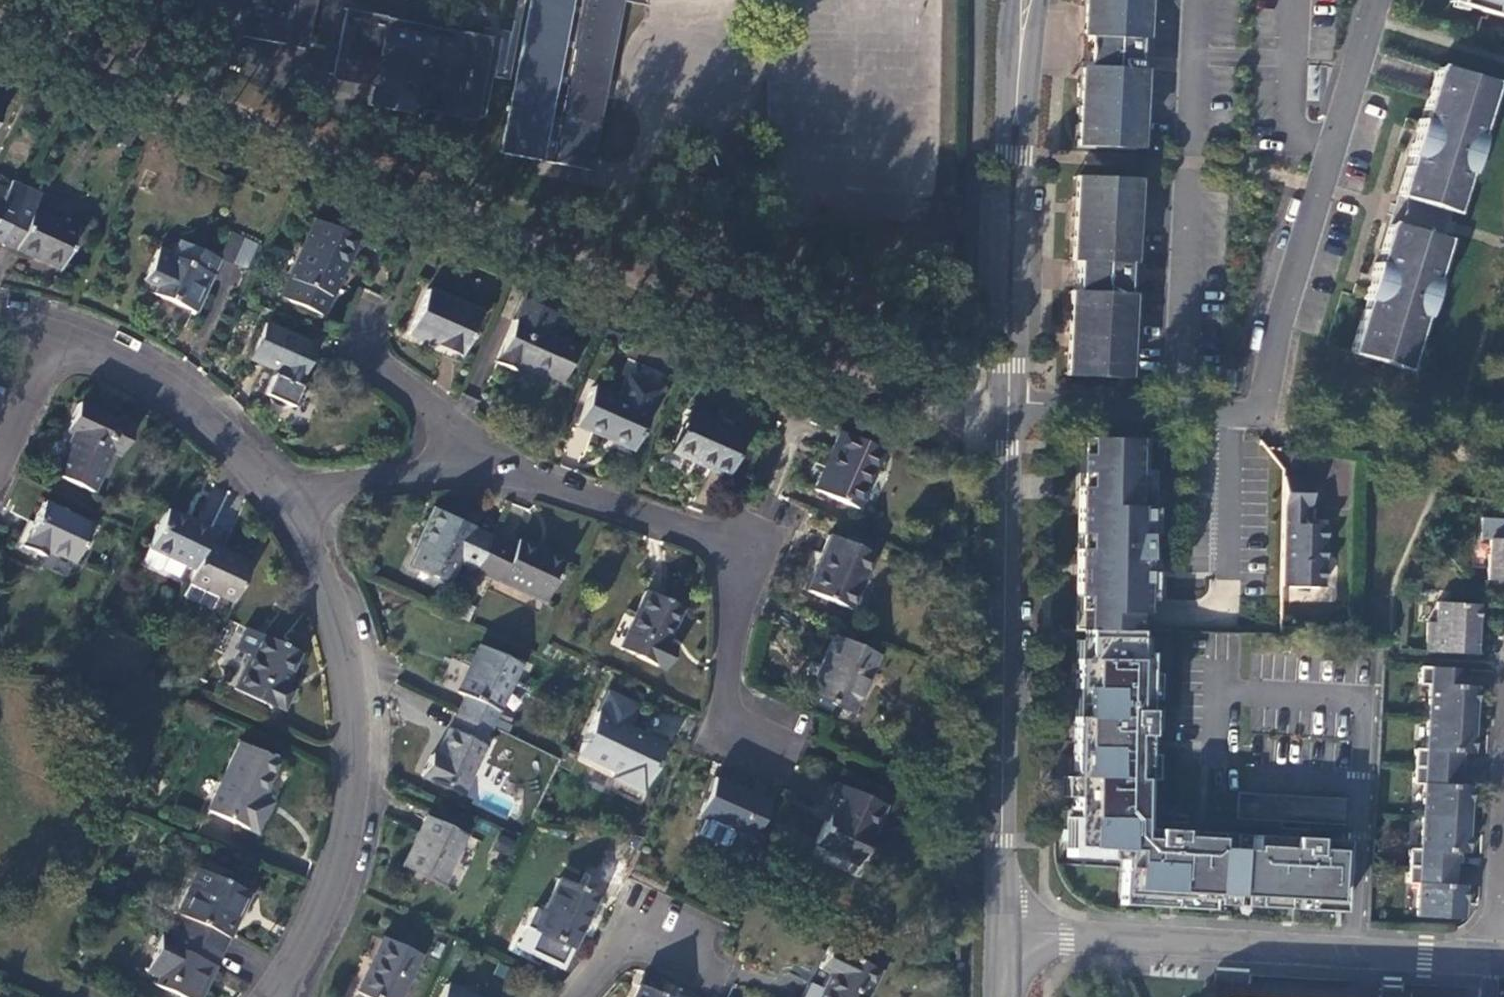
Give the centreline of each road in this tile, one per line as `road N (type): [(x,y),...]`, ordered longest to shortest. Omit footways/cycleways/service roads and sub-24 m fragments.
road 1 (residential): [(1010,404),(1256,413),(1373,0)]
road 2 (residential): [(457,477),(526,485),(756,556),(726,716),(791,749)]
road 3 (tertiary): [(1010,404),(1006,934)]
road 4 (residential): [(279,996),(356,804),(346,630),(287,499)]
road 5 (unclassified): [(1499,957),(1006,934)]
road 6 (tertiary): [(1029,0),(1010,404)]
road 7 (residential): [(287,499),(211,413),(130,361),(57,332)]
road 8 (residential): [(457,477),(439,431),(353,345),(361,310)]
road 9 (residential): [(287,499),(457,477)]
road 10 (residential): [(583,996),(633,937),(705,971)]
road 11 (residential): [(0,457),(57,332)]

